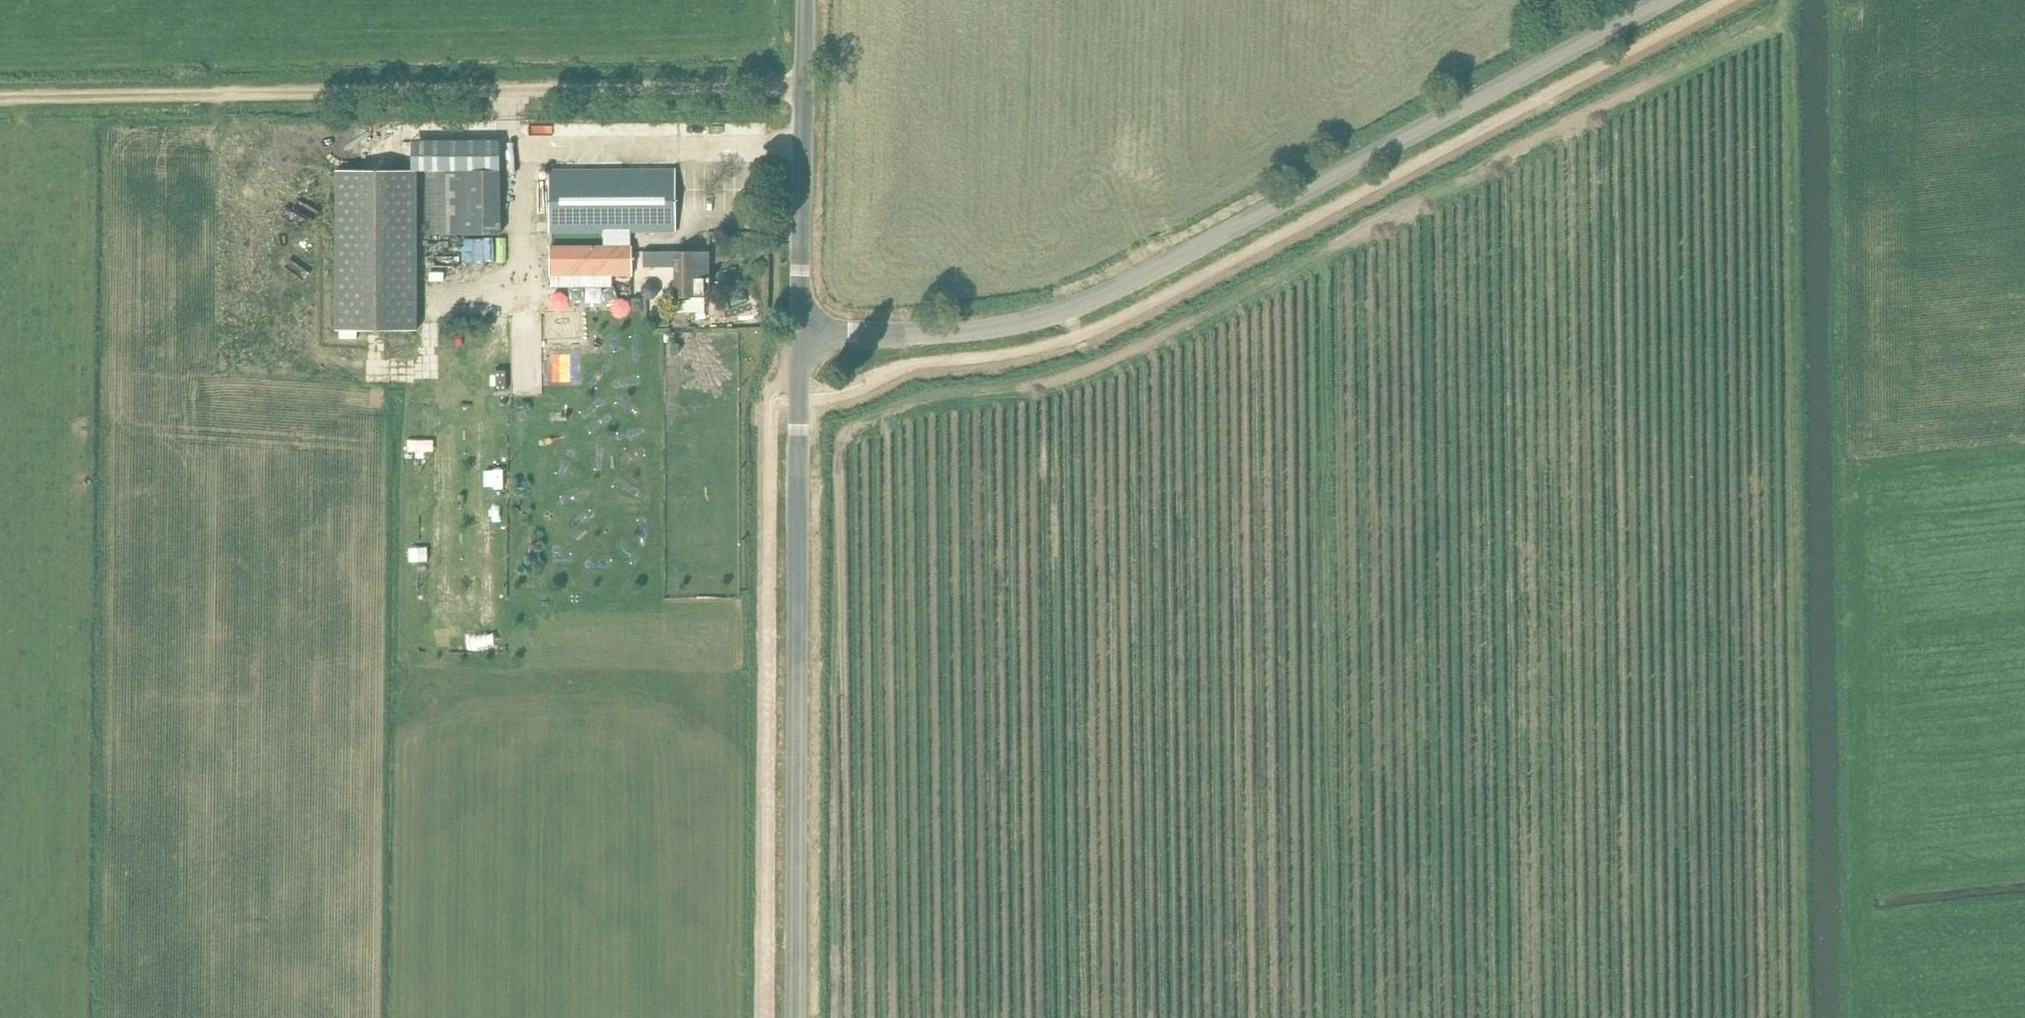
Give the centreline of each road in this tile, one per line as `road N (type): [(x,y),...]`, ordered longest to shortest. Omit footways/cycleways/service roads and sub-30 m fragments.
road 1 (unclassified): [(802,335),(971,329),(1057,312),(1661,0)]
road 2 (unclassified): [(0,98),(806,87)]
road 3 (unclassified): [(788,1017),(802,335)]
road 4 (unclassified): [(802,335),(806,87)]

